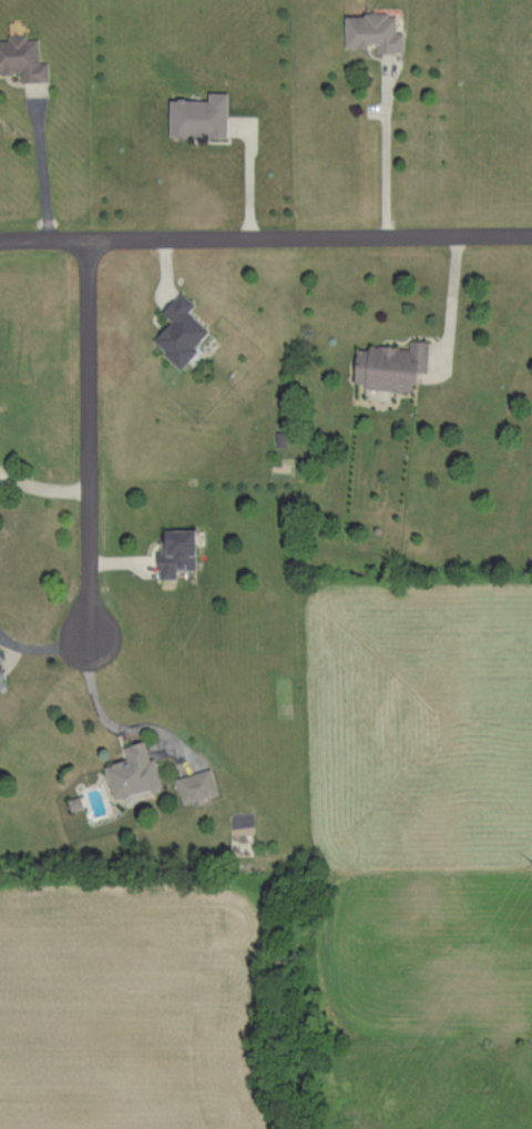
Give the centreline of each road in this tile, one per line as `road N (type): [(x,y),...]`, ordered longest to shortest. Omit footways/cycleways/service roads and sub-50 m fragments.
road 1 (residential): [(531,235),(0,239)]
road 2 (residential): [(91,236),(88,640)]

